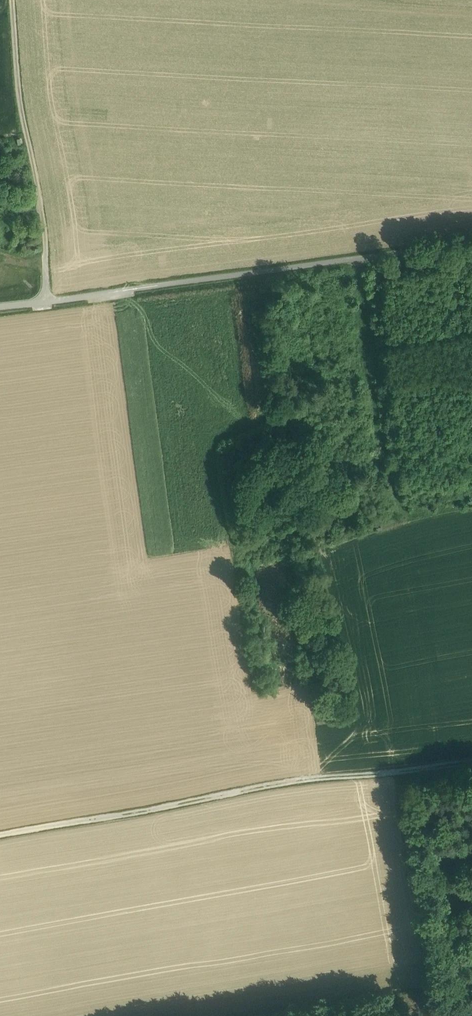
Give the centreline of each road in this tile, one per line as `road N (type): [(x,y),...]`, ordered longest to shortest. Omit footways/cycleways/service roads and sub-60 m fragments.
road 1 (track): [(0,837),(295,781),(471,763)]
road 2 (track): [(11,0),(17,82),(46,239),(44,298)]

